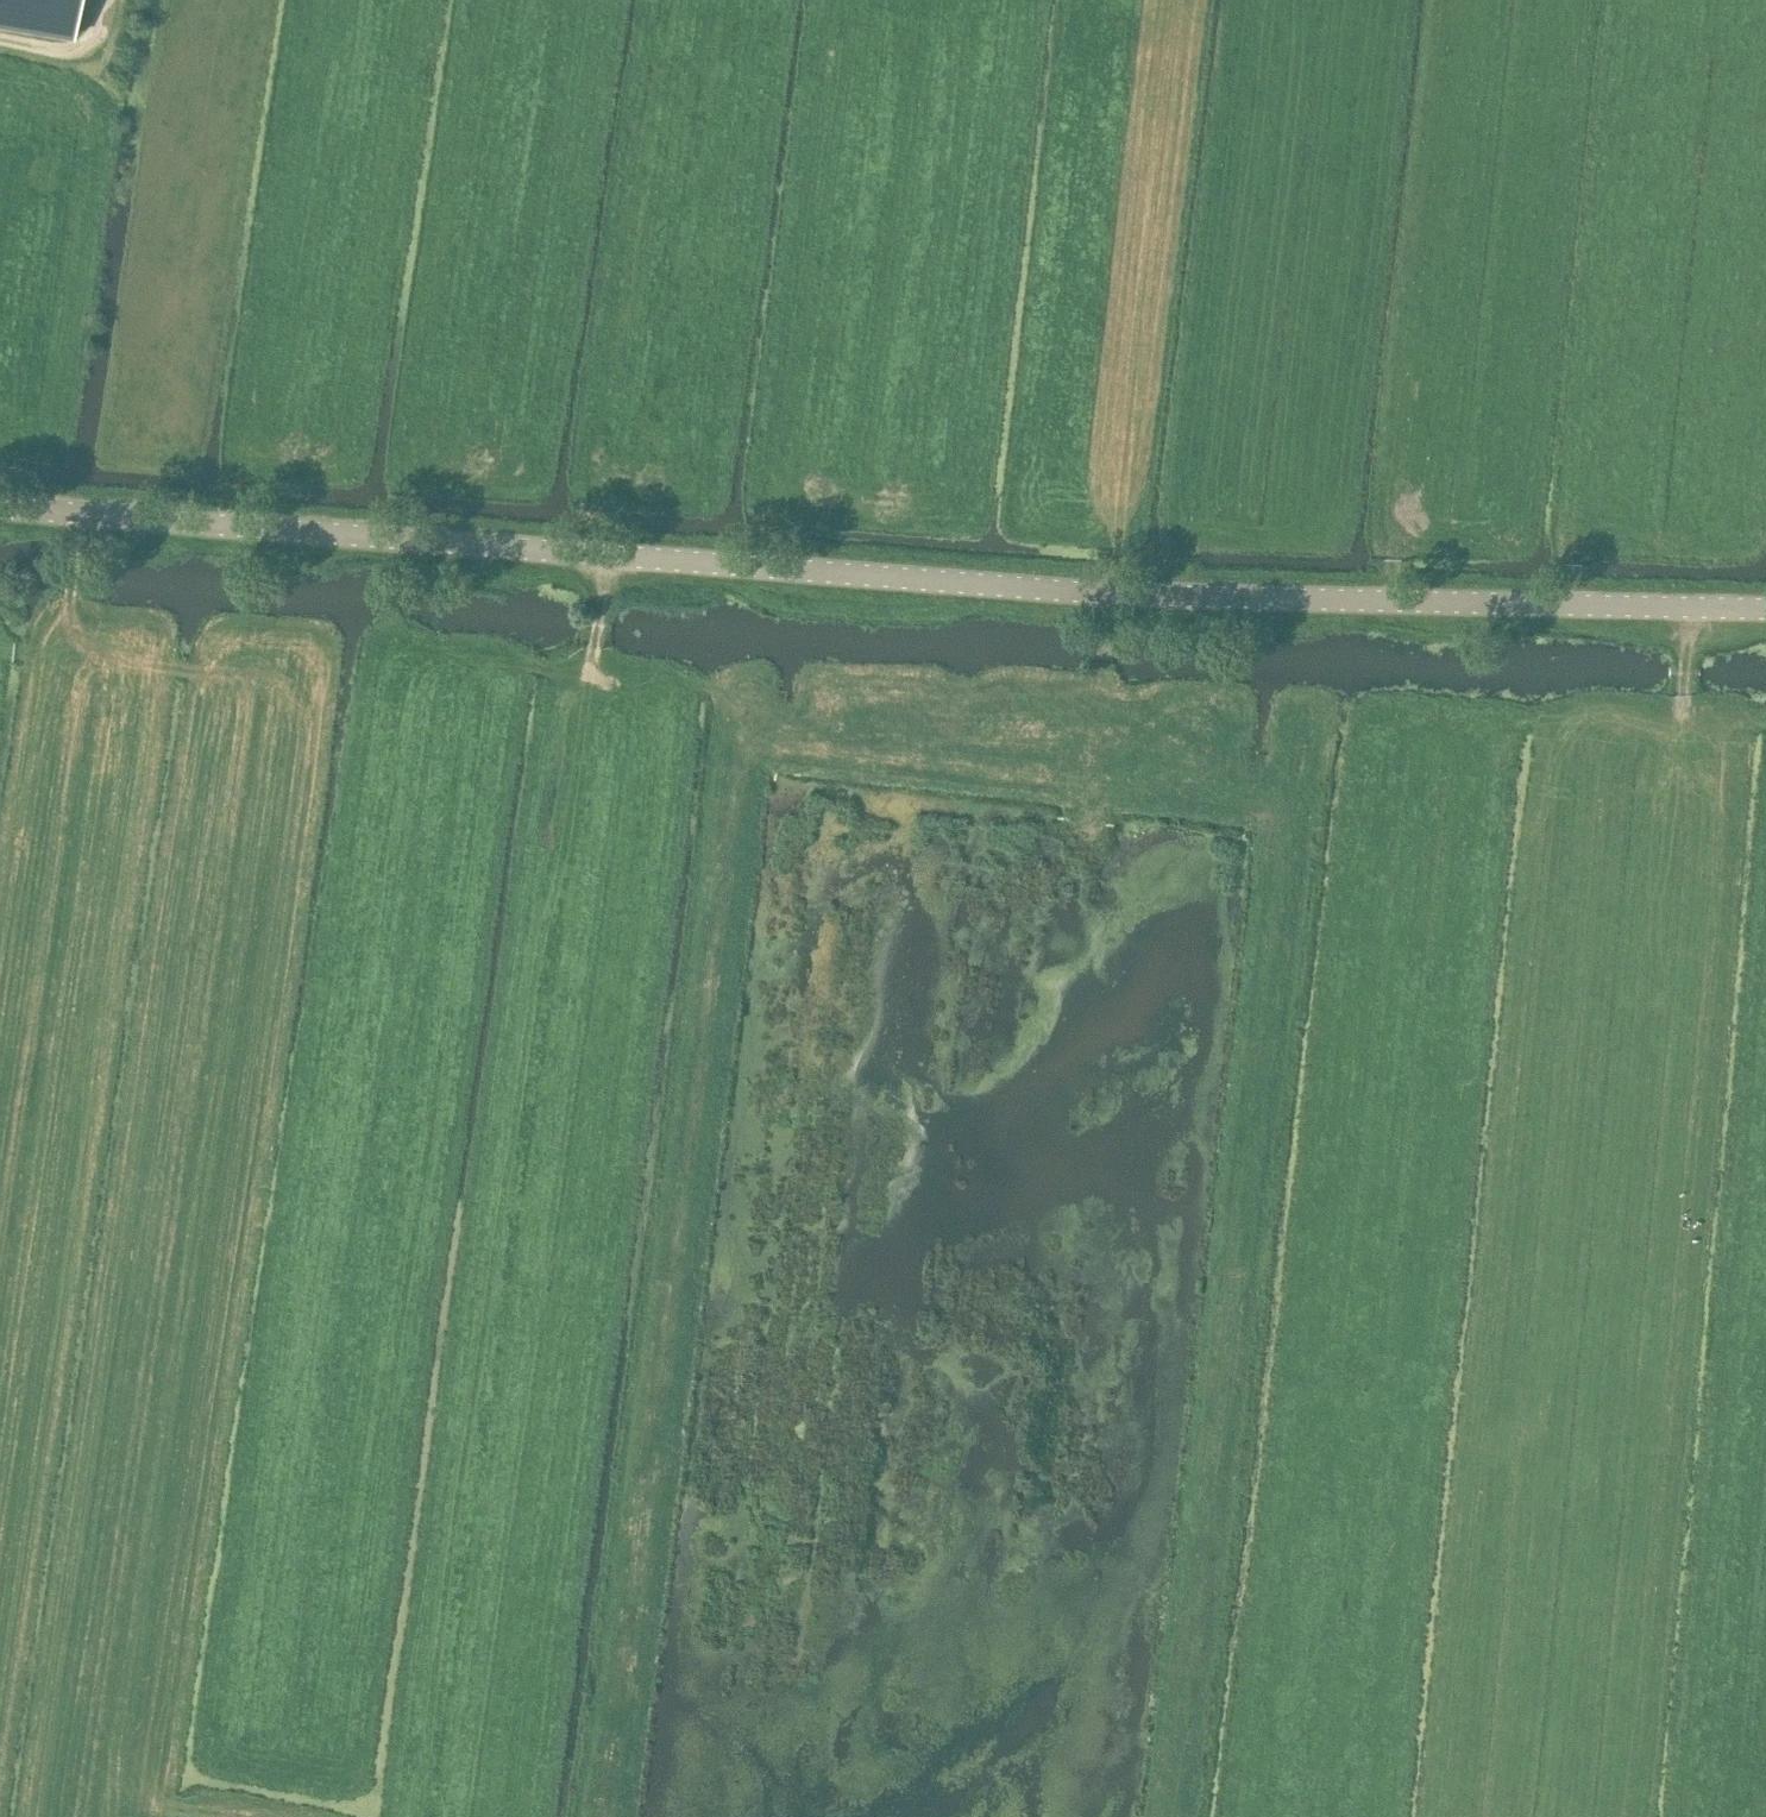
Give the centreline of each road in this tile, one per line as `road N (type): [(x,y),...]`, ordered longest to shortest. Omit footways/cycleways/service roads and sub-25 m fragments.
road 1 (unclassified): [(1765,607),(1130,594),(0,508)]

